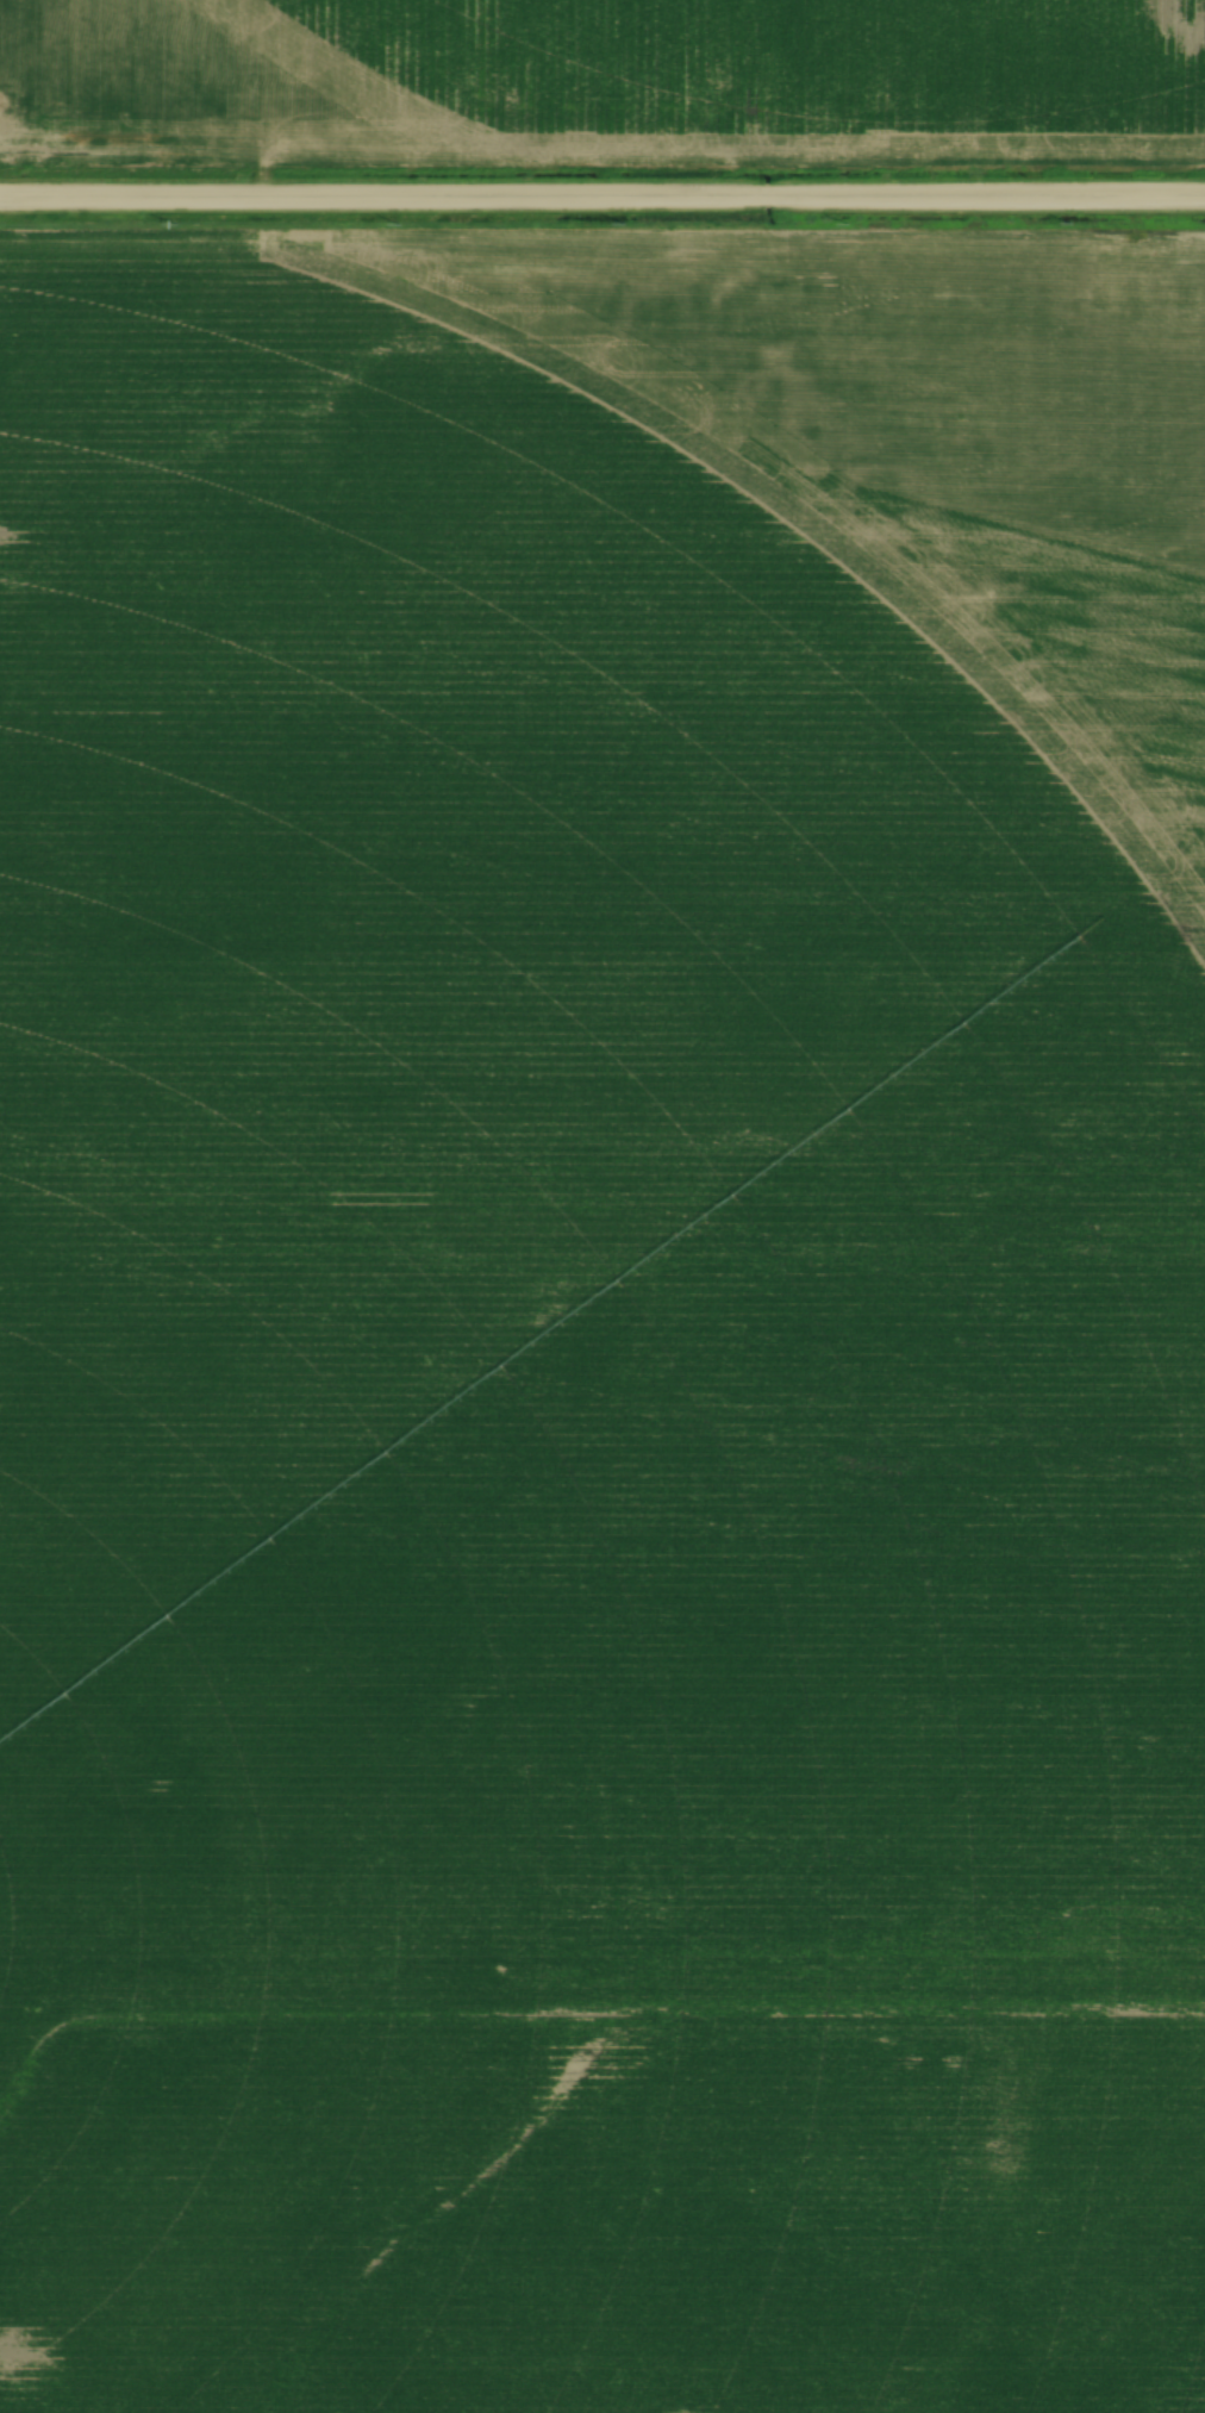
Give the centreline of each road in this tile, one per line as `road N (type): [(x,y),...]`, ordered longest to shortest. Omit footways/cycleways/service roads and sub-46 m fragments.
road 1 (tertiary): [(0,201),(1204,203)]

